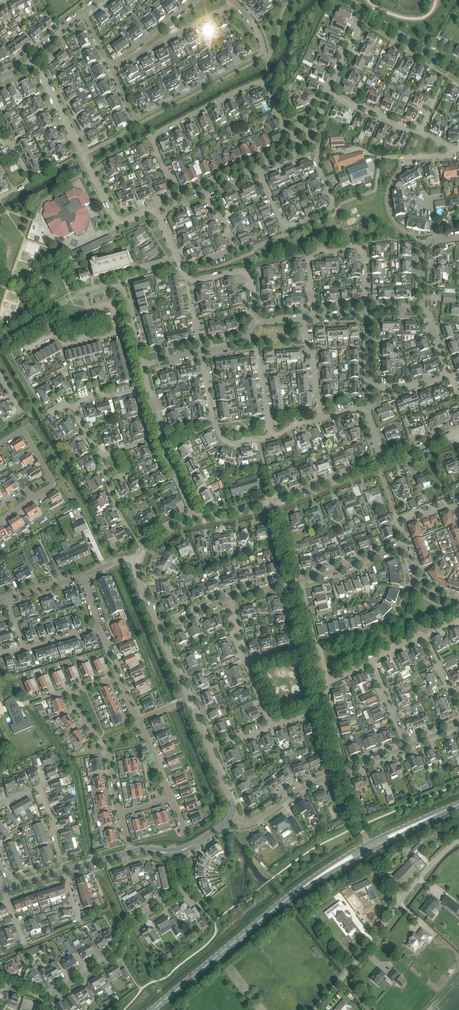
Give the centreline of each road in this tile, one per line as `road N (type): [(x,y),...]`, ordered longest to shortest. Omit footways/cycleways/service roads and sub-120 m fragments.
road 1 (residential): [(233,1),(265,51),(223,75),(136,120),(110,68)]
road 2 (residential): [(182,193),(152,137),(166,128),(264,81),(294,136)]
road 3 (unclassified): [(309,1009),(458,841)]
road 4 (unclassified): [(155,211),(124,220),(113,215),(33,65)]
road 5 (tertiary): [(196,519),(273,502),(382,462)]
road 6 (primary): [(458,803),(350,853),(289,897)]
road 7 (primary): [(289,897),(458,805)]
road 8 (residential): [(368,314),(363,250),(356,246),(310,252),(314,318)]
road 9 (unclassified): [(255,323),(250,277),(185,275),(155,211)]
road 10 (residential): [(43,998),(112,959),(127,926),(181,888)]
road 11 (residential): [(260,172),(285,226),(326,212),(333,200),(311,143)]
road 12 (primary): [(153,1009),(289,897)]
road 13 (residential): [(233,1),(110,68)]
road 14 (residential): [(202,352),(221,437),(272,437)]
road 15 (residential): [(121,813),(109,753),(72,693)]
road 16 (residential): [(65,871),(43,793),(37,787),(0,807)]
road 17 (residential): [(319,644),(392,621),(418,581)]

